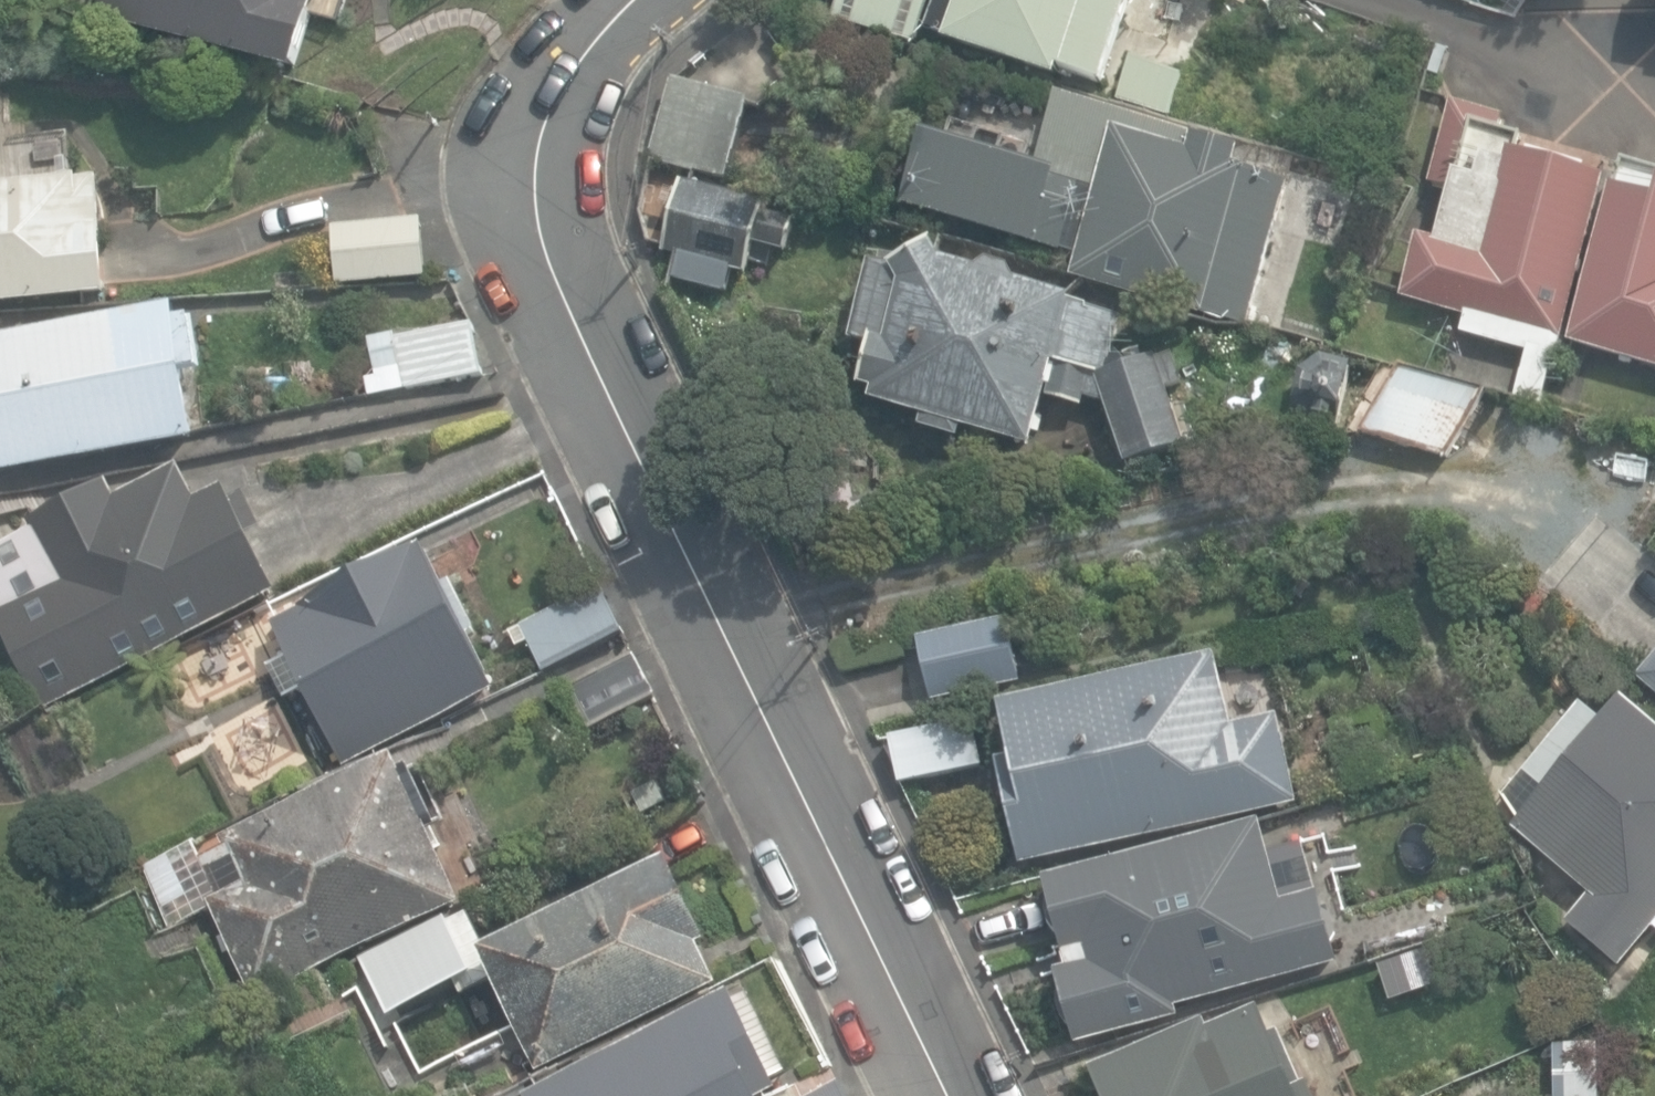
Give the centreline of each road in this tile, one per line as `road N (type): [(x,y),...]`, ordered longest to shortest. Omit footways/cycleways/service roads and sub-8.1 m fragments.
road 1 (residential): [(639,0),(592,37),(557,94),(537,224),(948,1095)]

